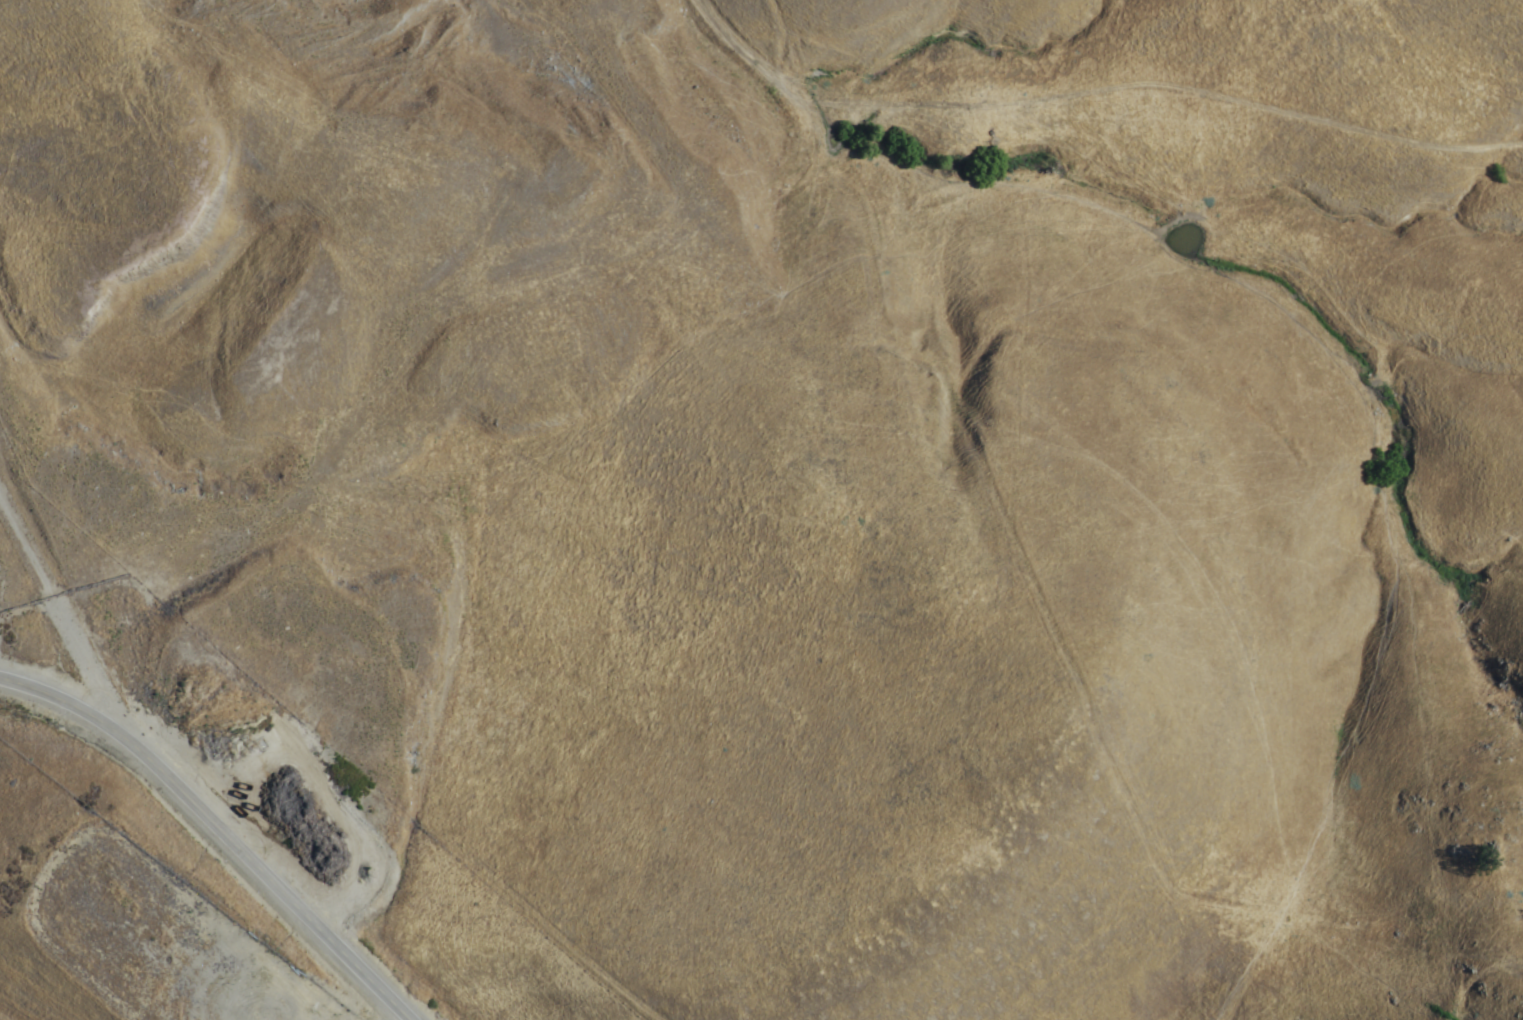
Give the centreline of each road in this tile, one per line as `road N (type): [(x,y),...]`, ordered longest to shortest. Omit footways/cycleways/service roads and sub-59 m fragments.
road 1 (residential): [(0,679),(54,697),(124,739),(410,1019)]

